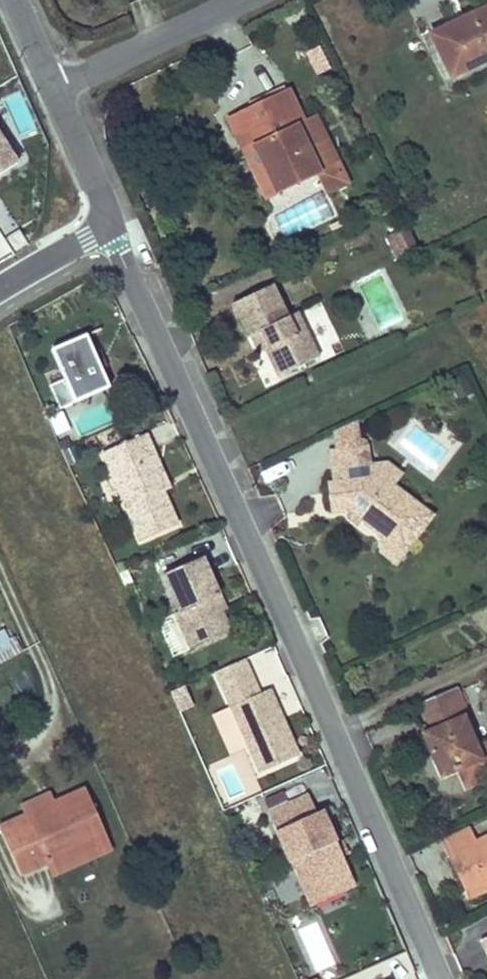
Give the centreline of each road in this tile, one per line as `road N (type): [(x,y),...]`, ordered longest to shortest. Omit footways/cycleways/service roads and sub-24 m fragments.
road 1 (residential): [(110,229),(440,978)]
road 2 (residential): [(240,0),(54,89)]
road 3 (residential): [(54,89),(110,229)]
road 4 (residential): [(0,293),(110,229)]

